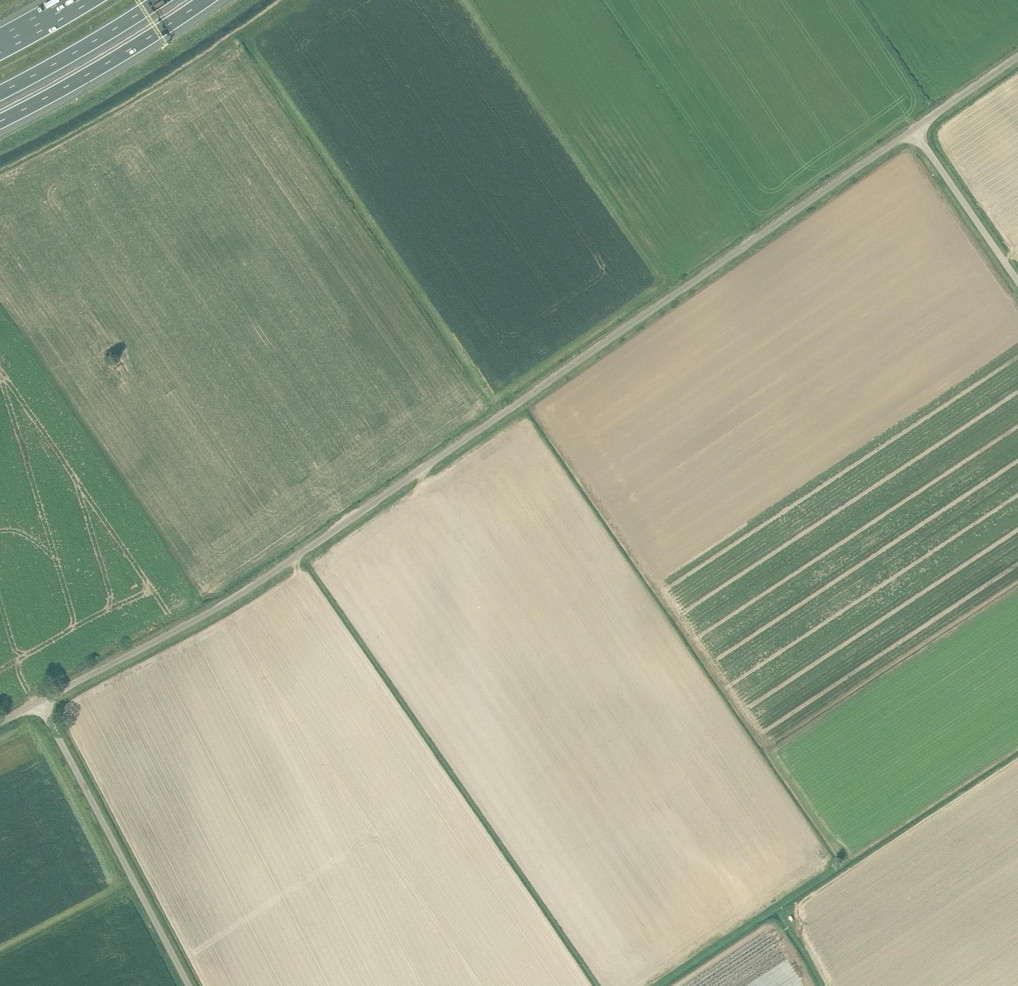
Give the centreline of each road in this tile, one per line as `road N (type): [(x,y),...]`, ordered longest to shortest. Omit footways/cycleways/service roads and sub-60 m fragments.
road 1 (unclassified): [(42,704),(235,601),(915,132)]
road 2 (unclassified): [(189,985),(42,704)]
road 3 (motorway): [(0,122),(205,0)]
road 4 (motorway): [(0,95),(163,0)]
road 5 (unclassified): [(1017,281),(915,132)]
road 6 (unclassified): [(915,132),(1017,60)]

